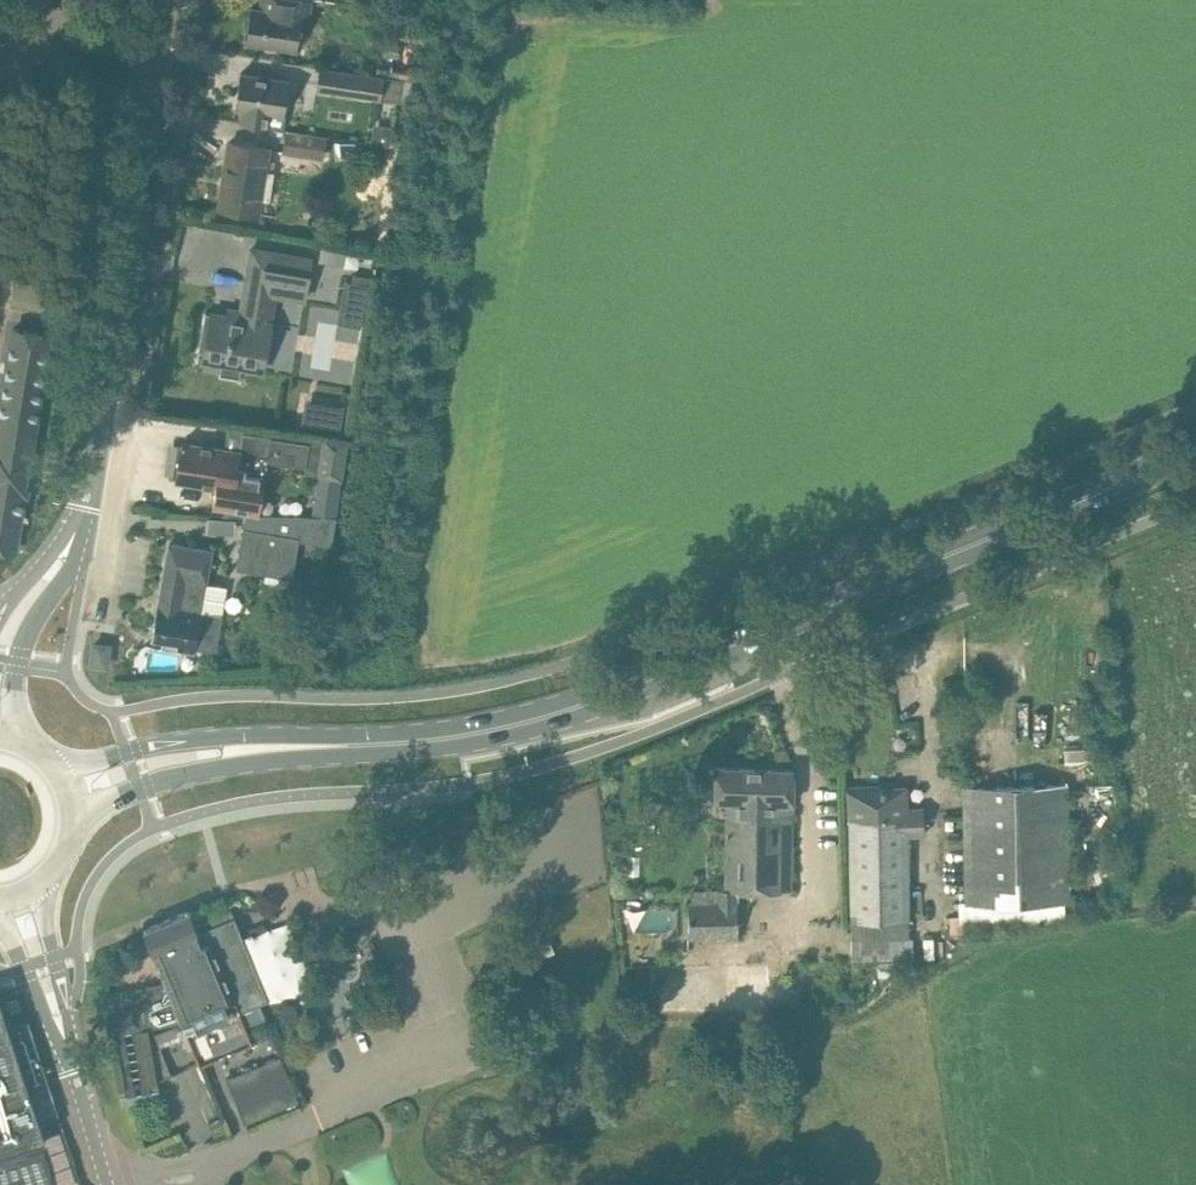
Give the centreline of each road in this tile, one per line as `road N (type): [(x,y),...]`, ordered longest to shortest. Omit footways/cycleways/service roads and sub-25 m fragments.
road 1 (primary): [(348,745),(442,738),(564,711),(1195,452)]
road 2 (unclassified): [(162,46),(84,514)]
road 3 (primary): [(348,745),(298,735),(216,737),(57,769)]
road 4 (primary): [(72,819),(172,778),(348,745)]
road 5 (unclassified): [(19,739),(16,664),(76,558),(84,514)]
road 6 (unclassified): [(66,1041),(67,1009),(38,885)]
road 7 (unclassified): [(107,1184),(66,1041)]
road 8 (unclassified): [(0,911),(66,1041)]
road 9 (unclassified): [(84,514),(0,615)]

